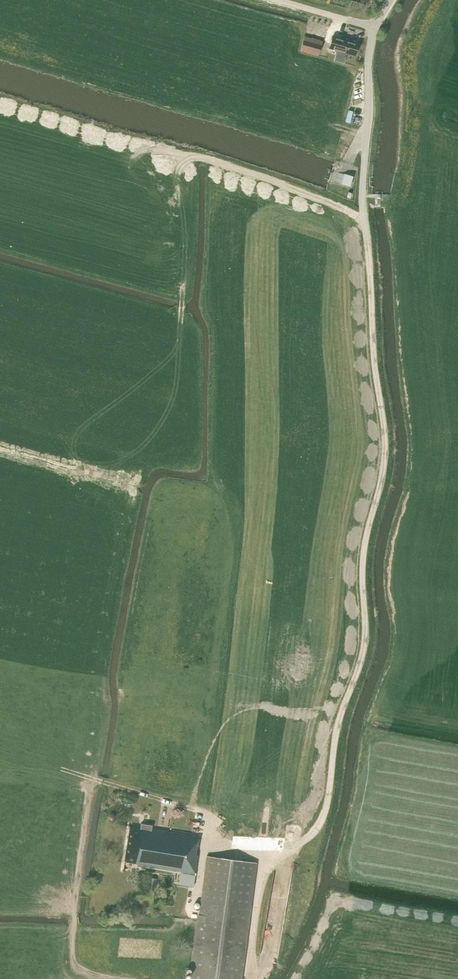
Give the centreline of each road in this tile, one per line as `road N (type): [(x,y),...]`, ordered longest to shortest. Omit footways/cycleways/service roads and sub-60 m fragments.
road 1 (track): [(61,769),(197,810),(214,819),(210,842)]
road 2 (track): [(247,978),(264,847)]

